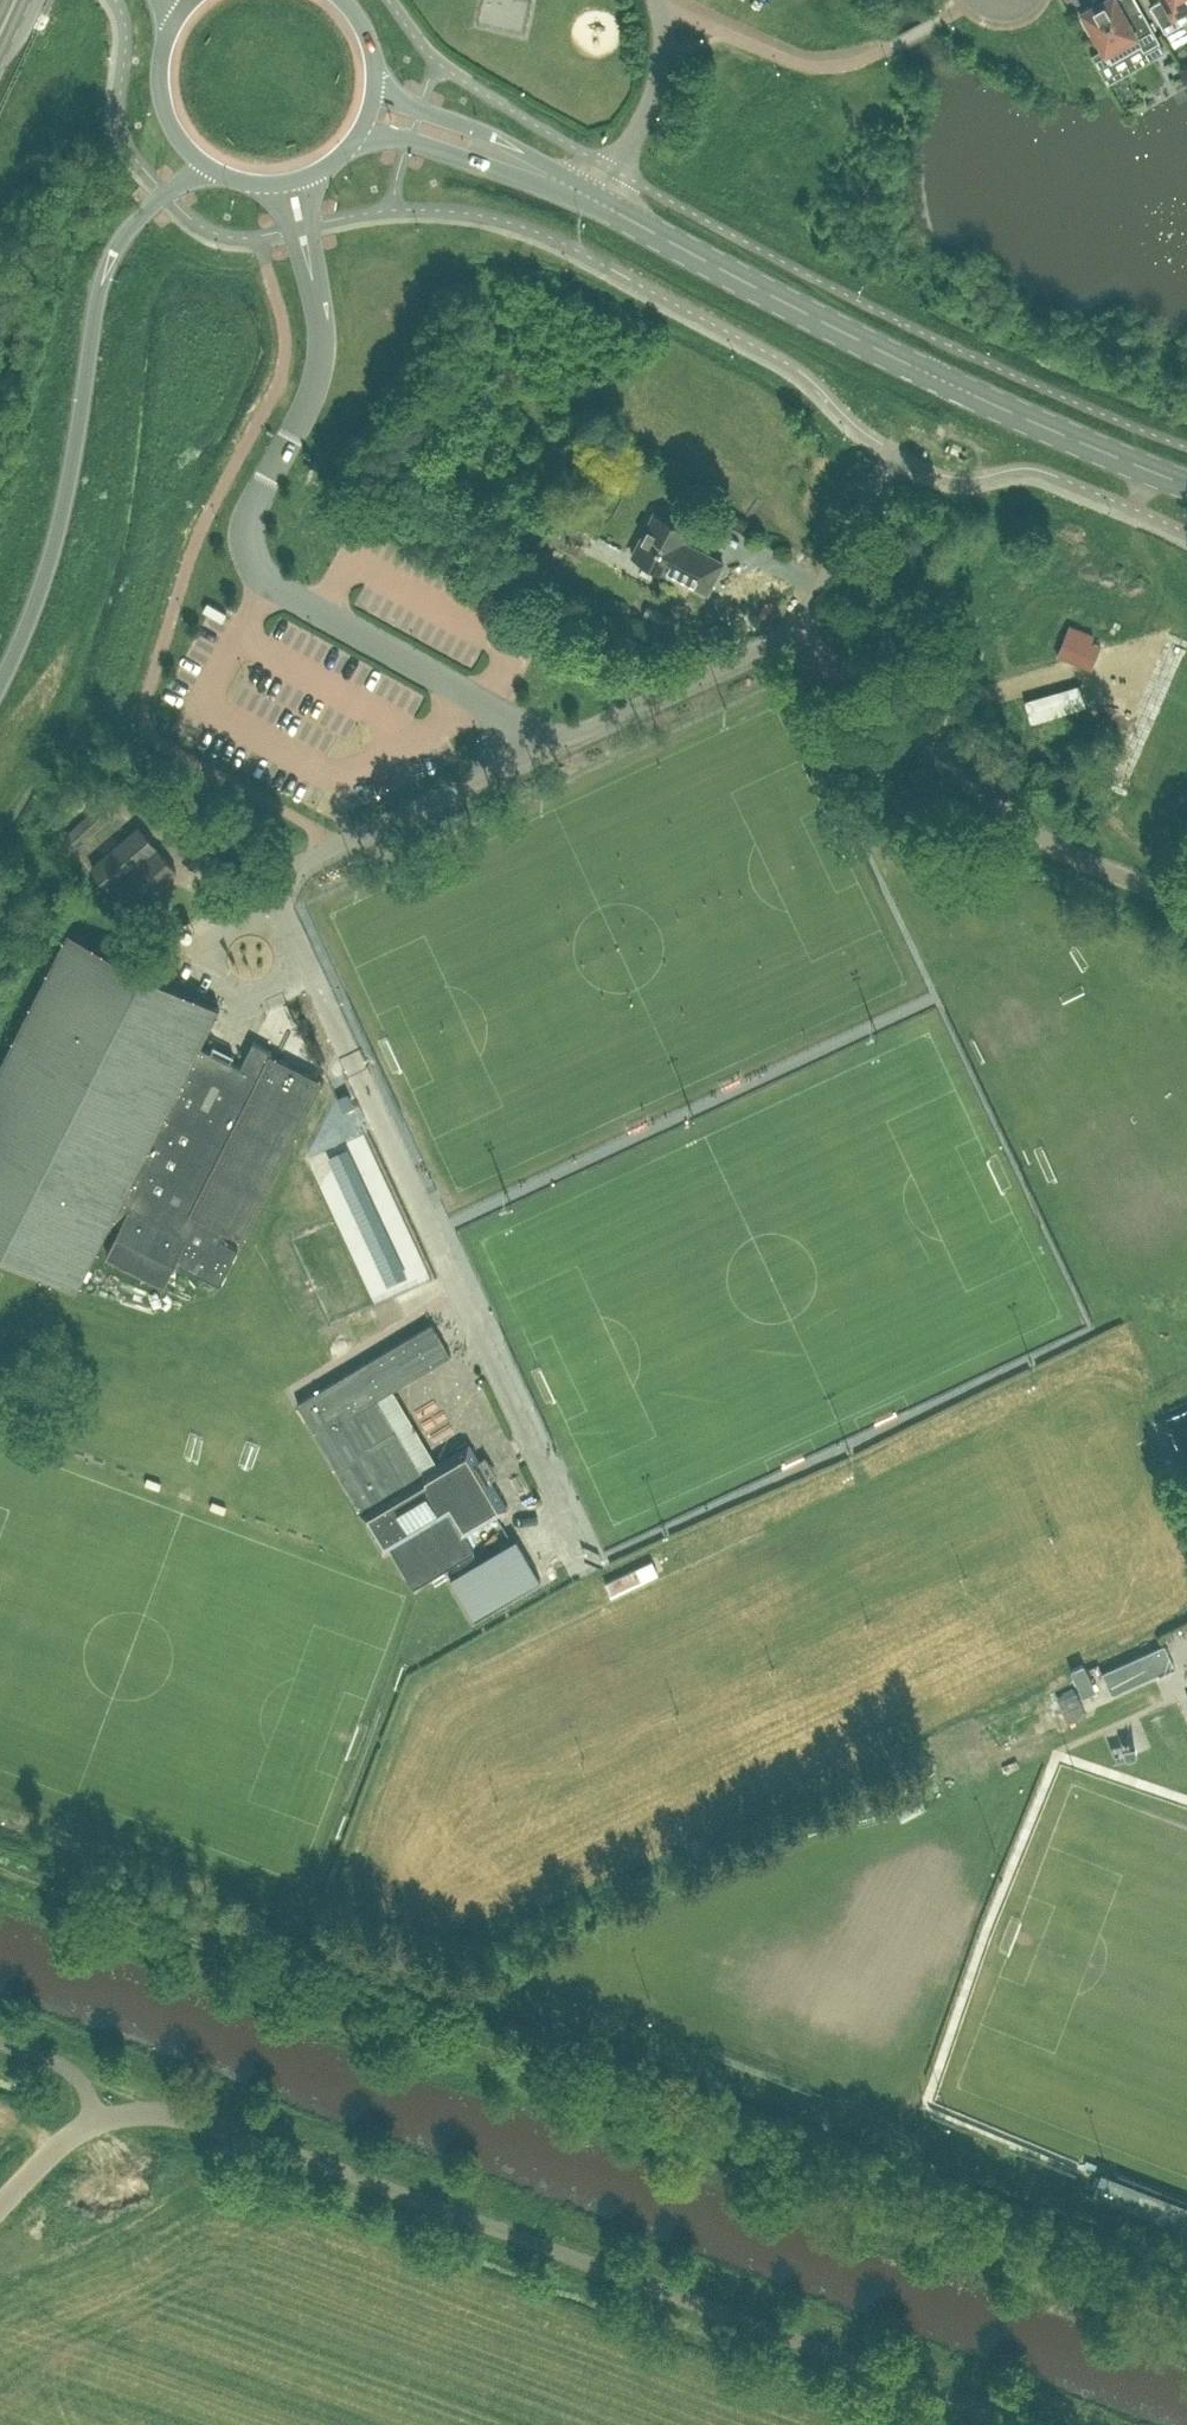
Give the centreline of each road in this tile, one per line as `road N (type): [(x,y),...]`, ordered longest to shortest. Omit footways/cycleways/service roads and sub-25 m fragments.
road 1 (residential): [(593,1555),(281,902),(280,878),(296,864),(532,753)]
road 2 (unclassified): [(1021,2424),(192,2116),(146,2112),(102,2122)]
road 3 (secondary): [(1186,482),(933,373),(601,202)]
road 4 (residential): [(312,280),(317,371),(244,526),(259,573),(498,710),(532,753)]
road 5 (primary): [(0,680),(54,541),(101,279),(130,226),(199,162)]
road 6 (residential): [(1186,904),(1041,840),(799,628)]
road 7 (residential): [(532,753),(799,628)]
road 8 (secondary): [(601,202),(482,130),(376,86)]
road 9 (secondary): [(362,129),(601,202)]
road 10 (residential): [(601,202),(650,101),(667,44),(658,0)]
road 11 (residential): [(799,628),(894,451)]
road 12 (secondary): [(169,24),(157,84),(163,113),(199,162)]
road 13 (unclassified): [(0,2208),(72,2135),(102,2122)]

